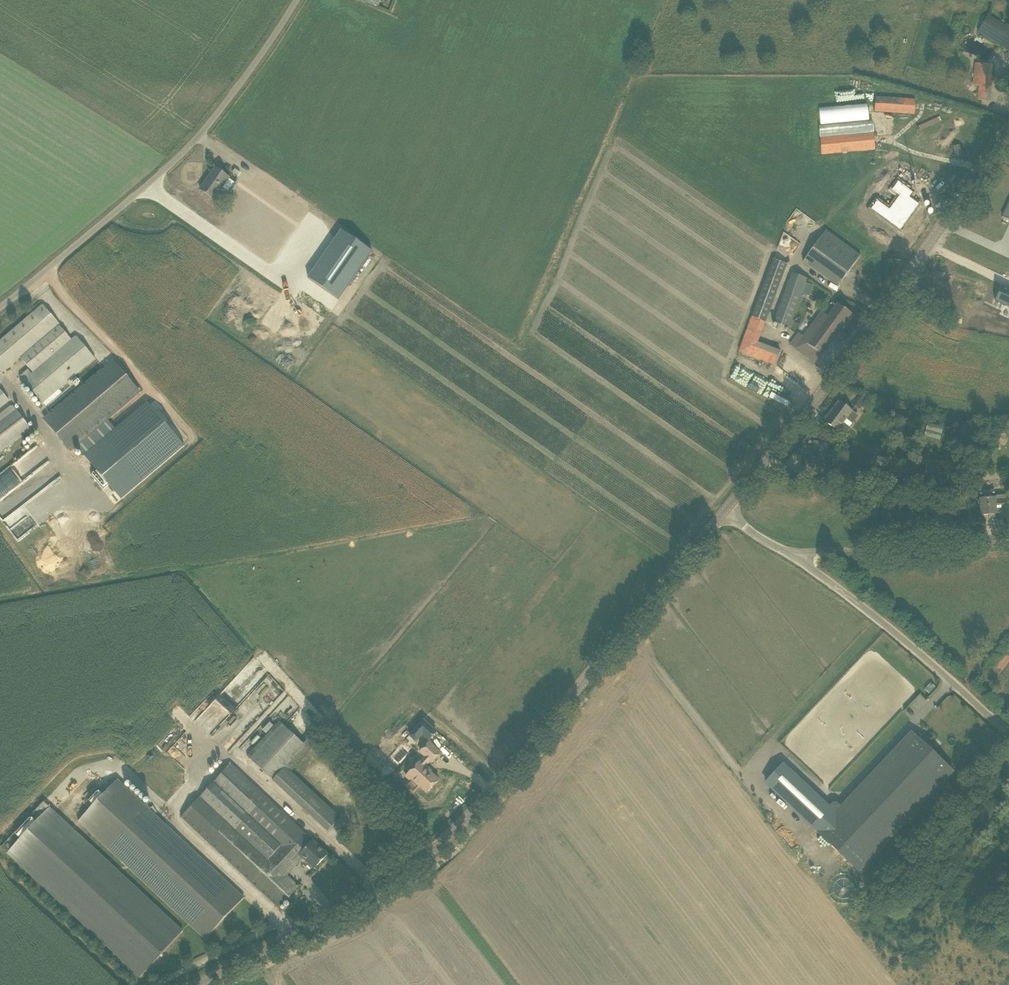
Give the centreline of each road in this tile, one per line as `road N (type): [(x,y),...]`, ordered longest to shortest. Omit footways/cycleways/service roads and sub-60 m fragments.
road 1 (tertiary): [(180,984),(350,899),(439,834),(726,511)]
road 2 (tertiary): [(726,511),(1008,138)]
road 3 (unclassified): [(0,294),(183,137),(277,0)]
road 4 (unclassified): [(1008,736),(907,643),(788,555)]
road 5 (unclassified): [(788,555),(1008,537)]

